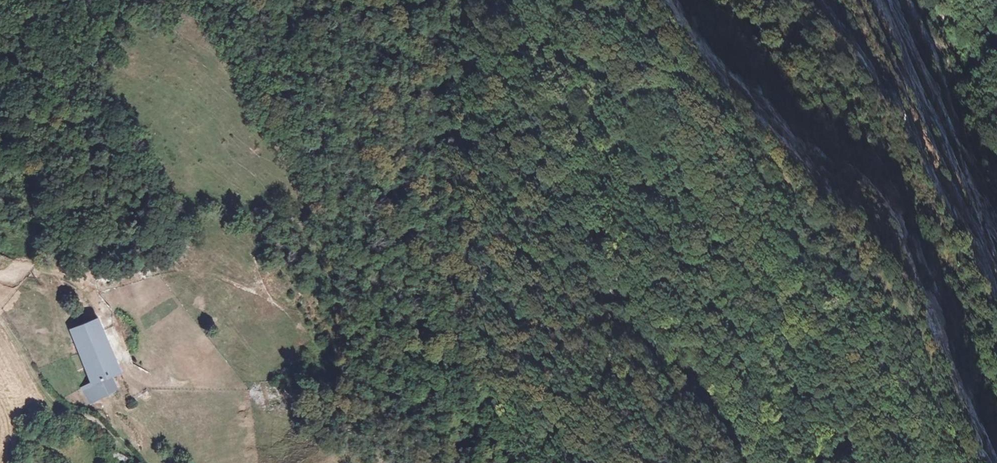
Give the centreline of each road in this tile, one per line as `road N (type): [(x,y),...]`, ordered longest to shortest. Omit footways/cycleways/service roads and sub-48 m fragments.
road 1 (track): [(137,462),(103,428),(44,395),(0,320)]

